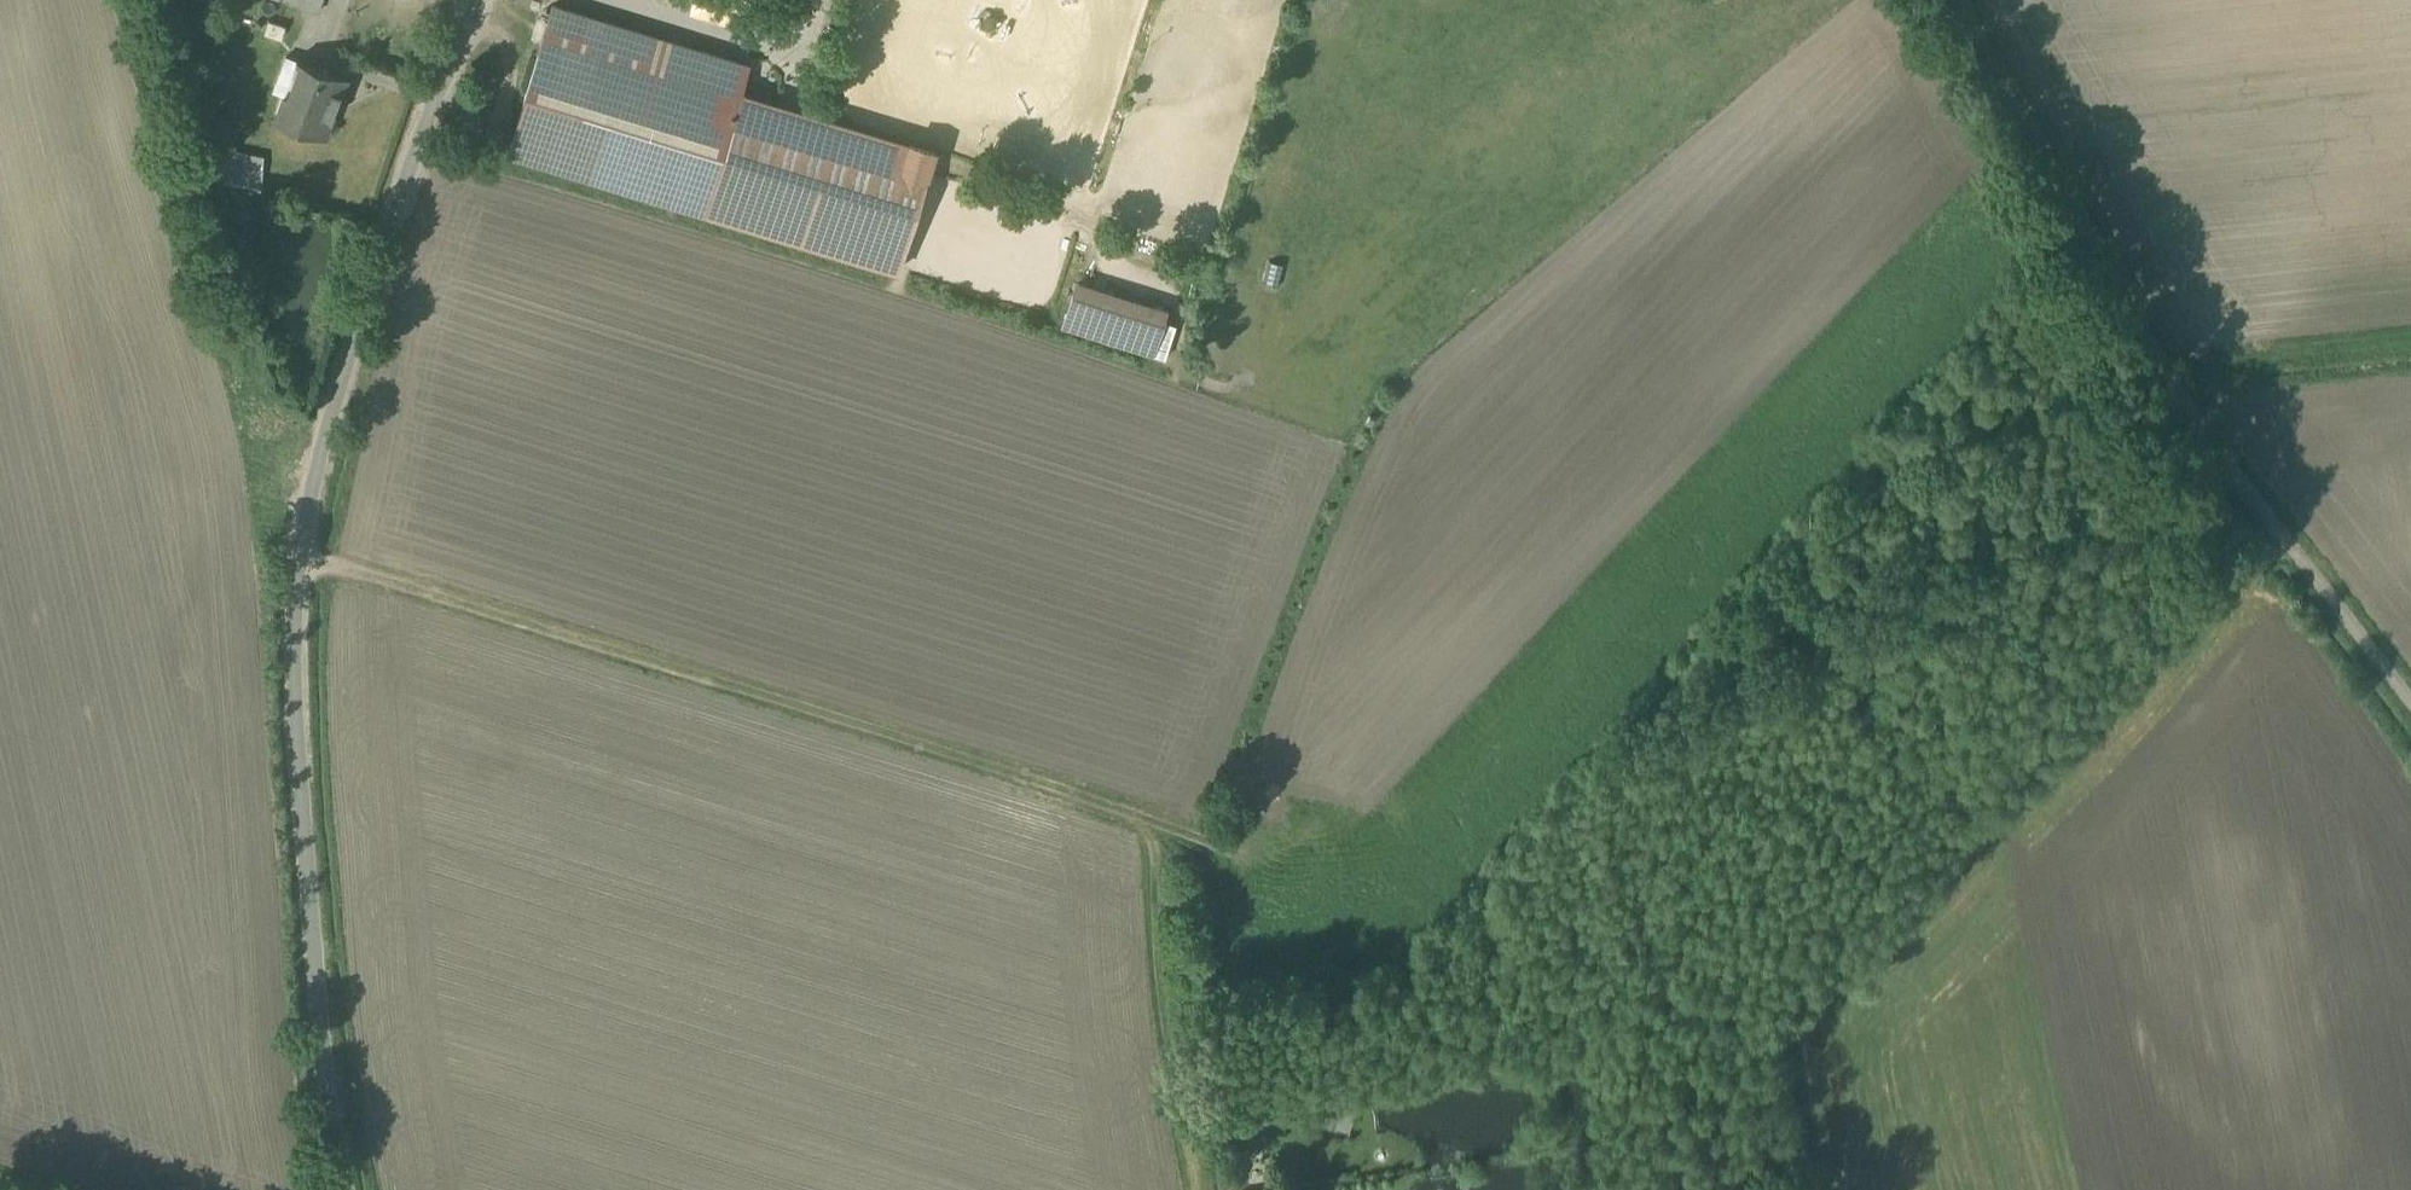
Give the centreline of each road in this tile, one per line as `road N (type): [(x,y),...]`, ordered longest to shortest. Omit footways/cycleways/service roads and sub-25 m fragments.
road 1 (track): [(1203,1189),(1161,870),(1152,842),(1133,827),(1028,788),(301,569)]
road 2 (unclassified): [(482,0),(352,355),(301,569),(312,909),(343,1189)]
road 3 (unclassified): [(2410,703),(2203,419),(1964,0)]
road 4 (track): [(792,58),(810,97),(1077,182),(1103,252)]

